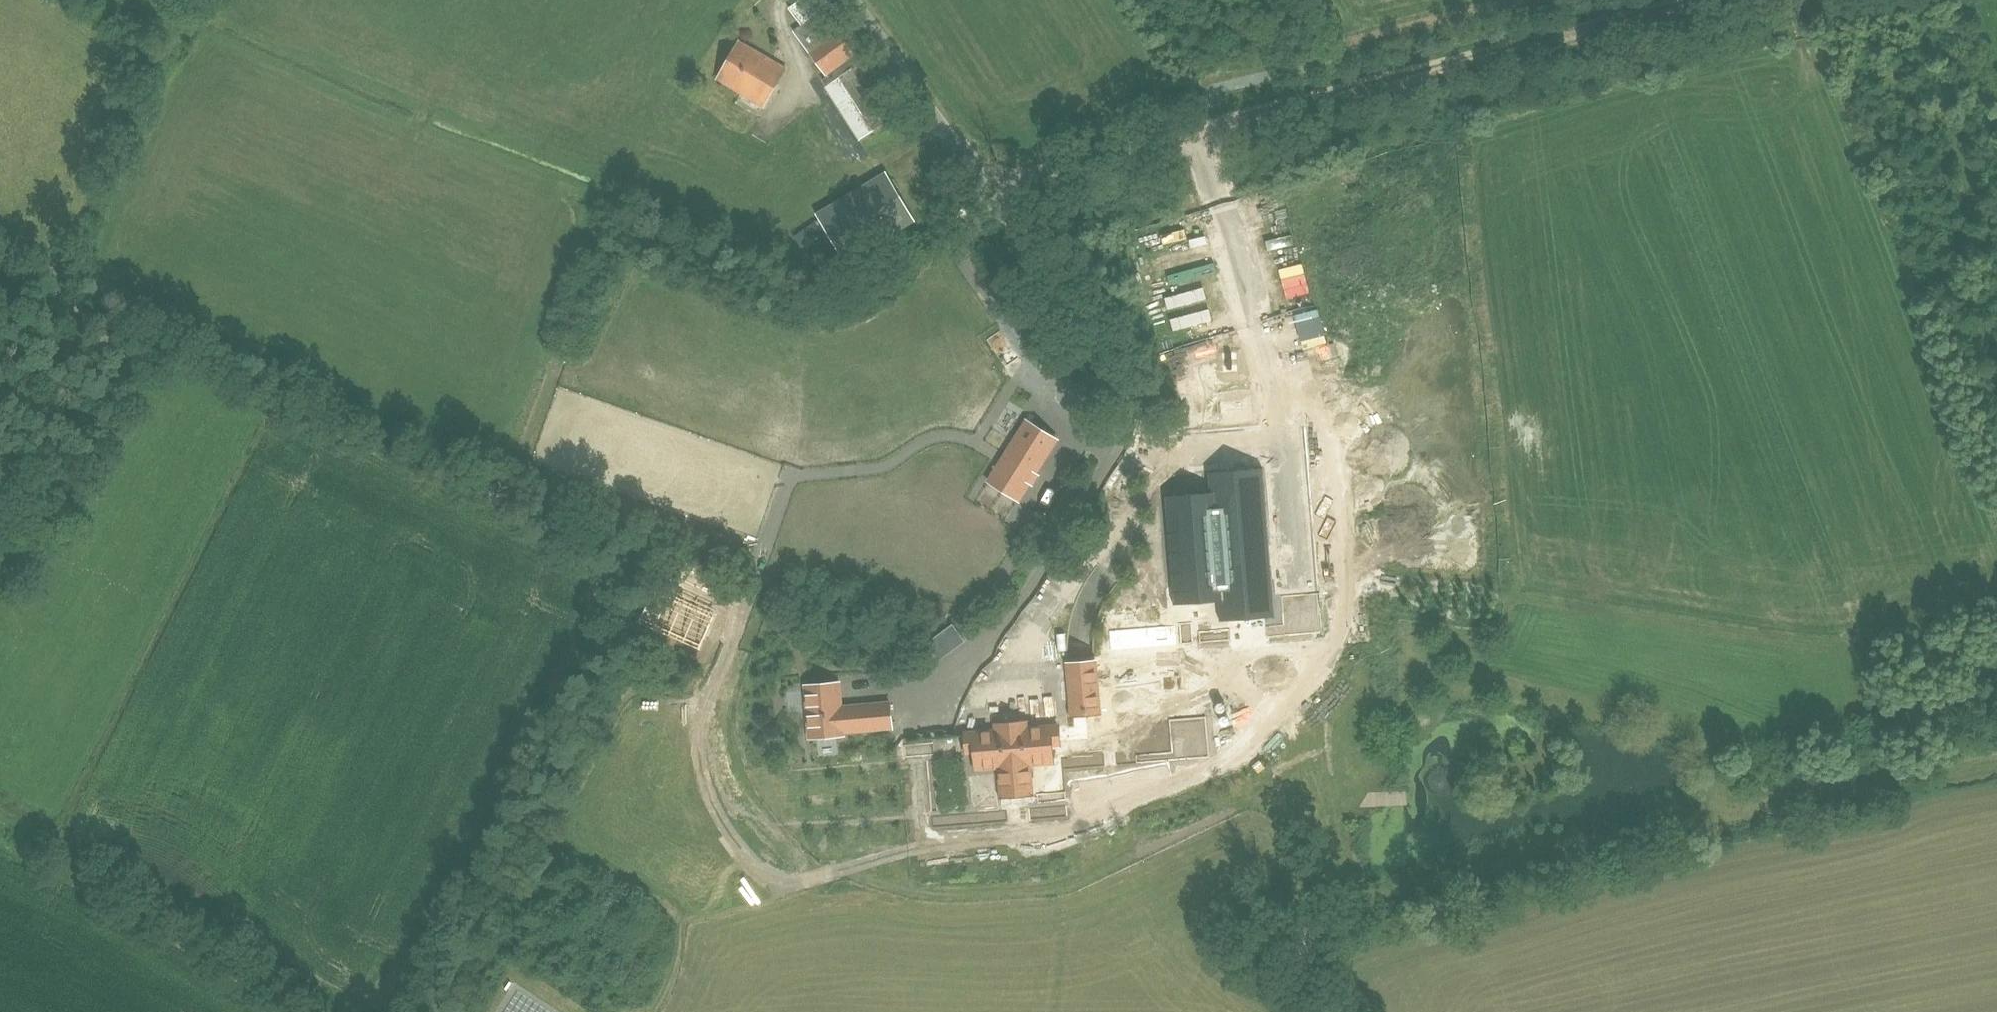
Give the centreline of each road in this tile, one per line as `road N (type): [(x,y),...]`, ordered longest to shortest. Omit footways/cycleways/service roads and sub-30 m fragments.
road 1 (track): [(1196,133),(1712,0)]
road 2 (unclassified): [(1196,133),(1012,181),(992,197),(857,0)]

